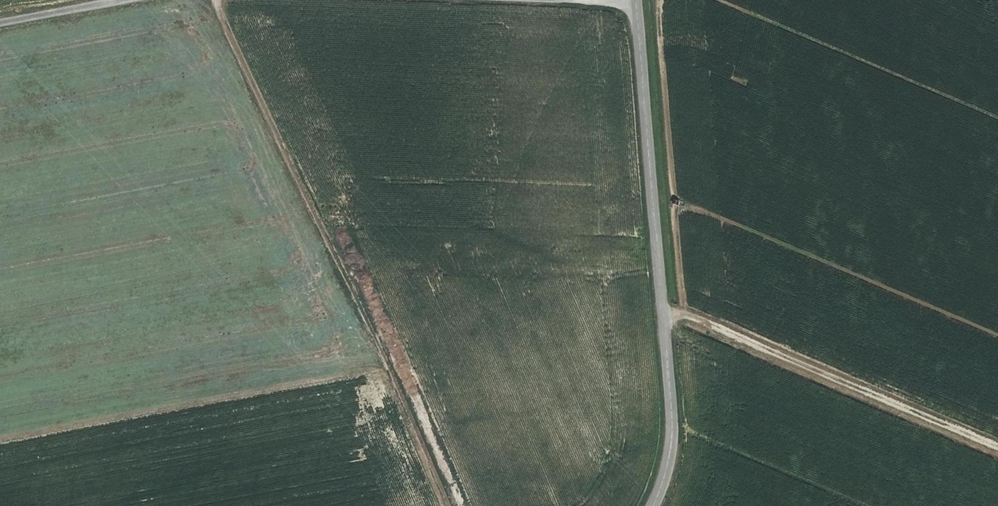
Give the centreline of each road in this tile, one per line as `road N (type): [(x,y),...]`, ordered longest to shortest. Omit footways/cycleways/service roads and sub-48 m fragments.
road 1 (unclassified): [(655,505),(672,432),(630,3)]
road 2 (track): [(662,323),(680,321),(997,454)]
road 3 (unclassified): [(474,0),(630,3)]
road 4 (unclassified): [(0,22),(119,0)]

